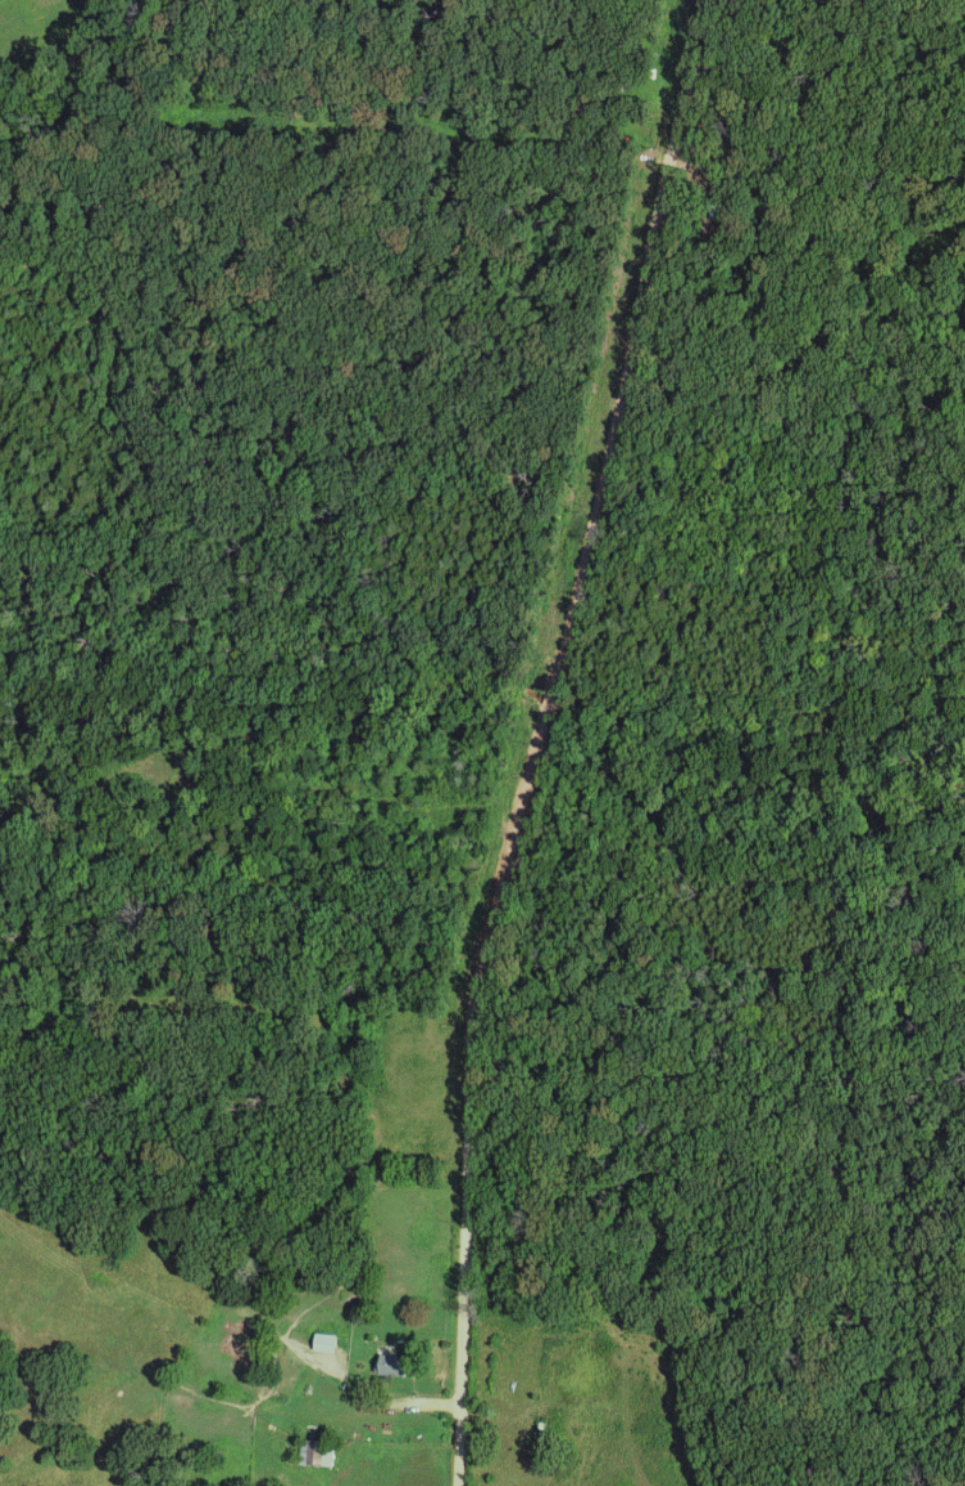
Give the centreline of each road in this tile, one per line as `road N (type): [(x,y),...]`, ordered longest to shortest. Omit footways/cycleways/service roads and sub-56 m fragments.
road 1 (residential): [(456,1485),(473,997),(562,656),(677,105),(726,0)]

